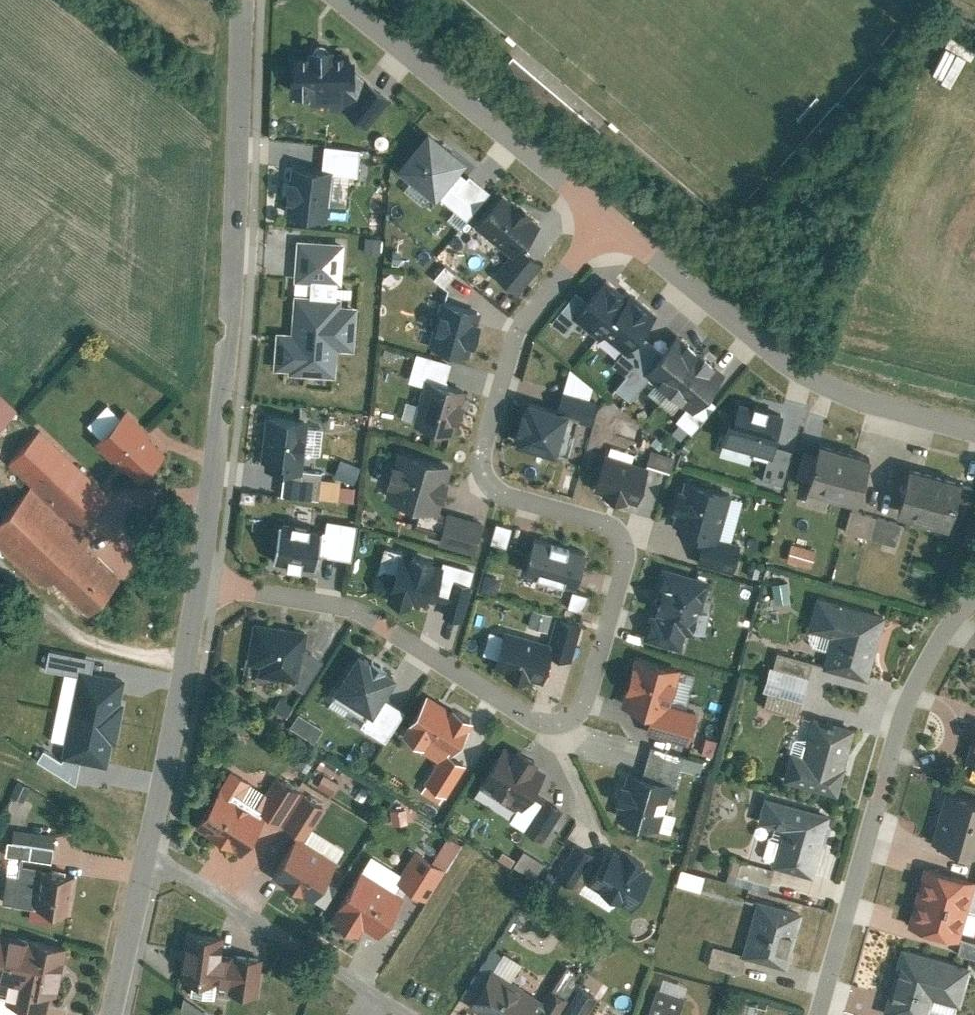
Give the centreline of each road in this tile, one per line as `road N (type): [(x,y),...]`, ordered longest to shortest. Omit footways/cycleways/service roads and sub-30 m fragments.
road 1 (residential): [(615,218),(514,329),(480,455),(485,483),(501,497),(609,523),(623,536),(626,554),(575,721),(554,728),(531,723),(350,610),(199,588)]
road 2 (residential): [(248,0),(199,588)]
road 3 (residential): [(974,595),(920,672),(898,722),(817,1014)]
road 4 (unclassified): [(974,434),(846,398),(793,373),(615,218)]
road 5 (unclassified): [(615,218),(336,0)]
road 6 (residential): [(149,859),(402,1014)]
road 7 (residential): [(199,588),(149,859)]
road 8 (residential): [(149,859),(112,1014)]

